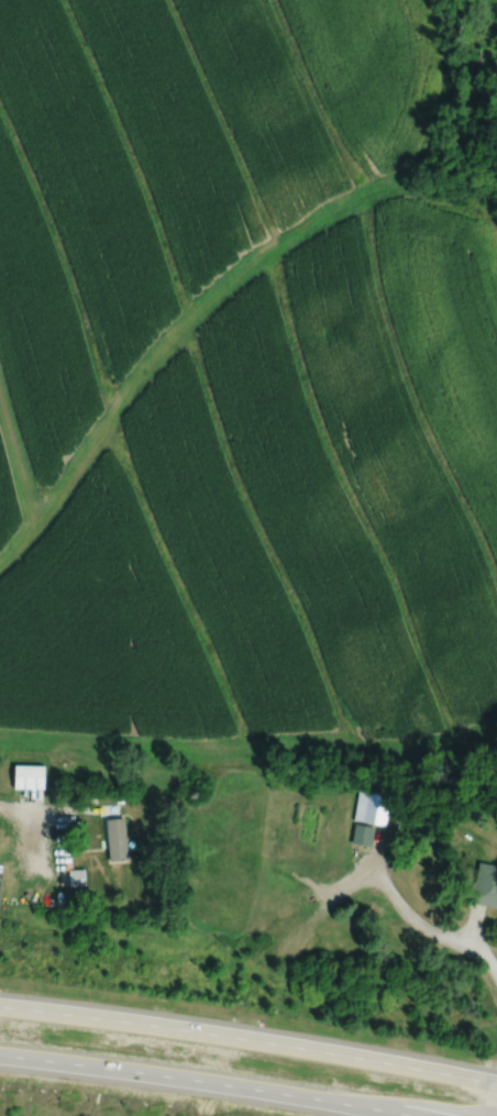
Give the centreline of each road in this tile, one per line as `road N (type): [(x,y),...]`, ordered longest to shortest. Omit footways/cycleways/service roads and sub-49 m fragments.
road 1 (trunk): [(496,1083),(231,1036),(0,1006)]
road 2 (trunk): [(0,1054),(414,1115)]

